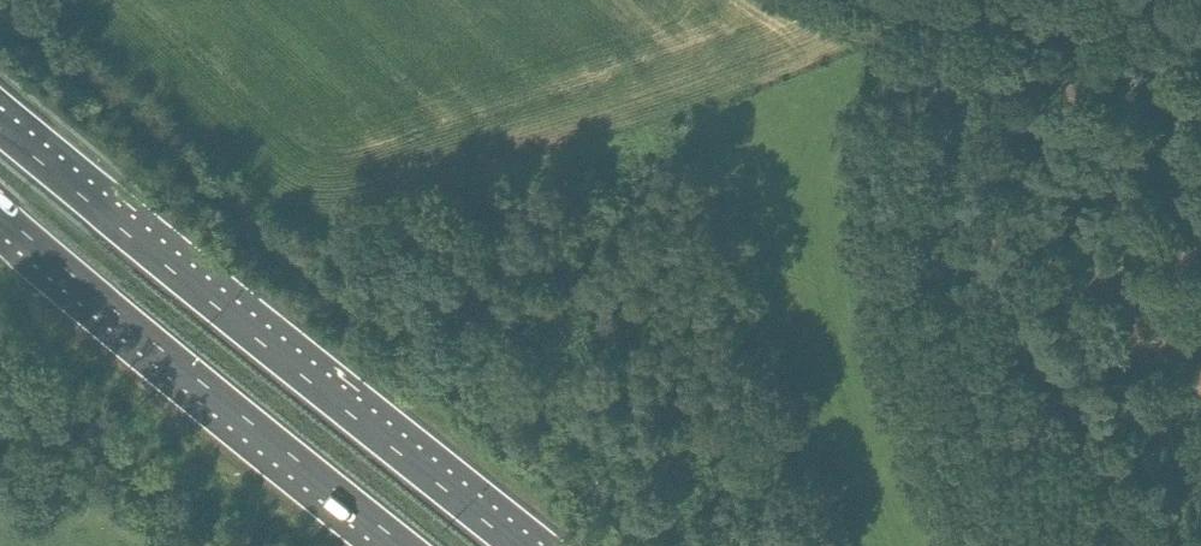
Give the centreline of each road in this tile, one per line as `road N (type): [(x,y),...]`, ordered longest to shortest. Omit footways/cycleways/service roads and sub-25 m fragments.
road 1 (trunk): [(516,545),(0,130)]
road 2 (unclassified): [(1154,545),(957,222),(934,43),(918,0)]
road 3 (trunk): [(0,212),(414,545)]

